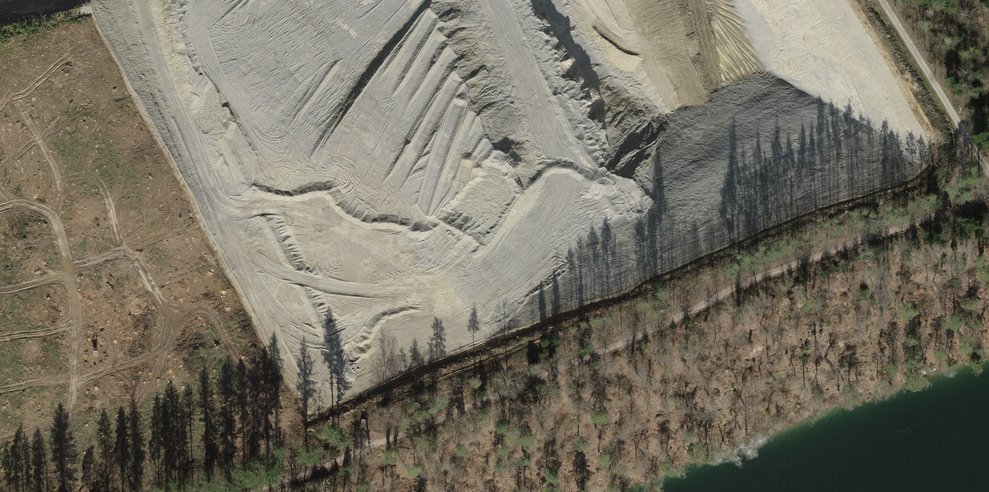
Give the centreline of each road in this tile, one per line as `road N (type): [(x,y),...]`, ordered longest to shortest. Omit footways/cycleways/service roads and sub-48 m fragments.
road 1 (track): [(361,448),(773,271),(988,193)]
road 2 (track): [(361,448),(376,419),(372,178),(356,0)]
road 3 (track): [(883,0),(988,172)]
road 4 (track): [(248,491),(361,448)]

